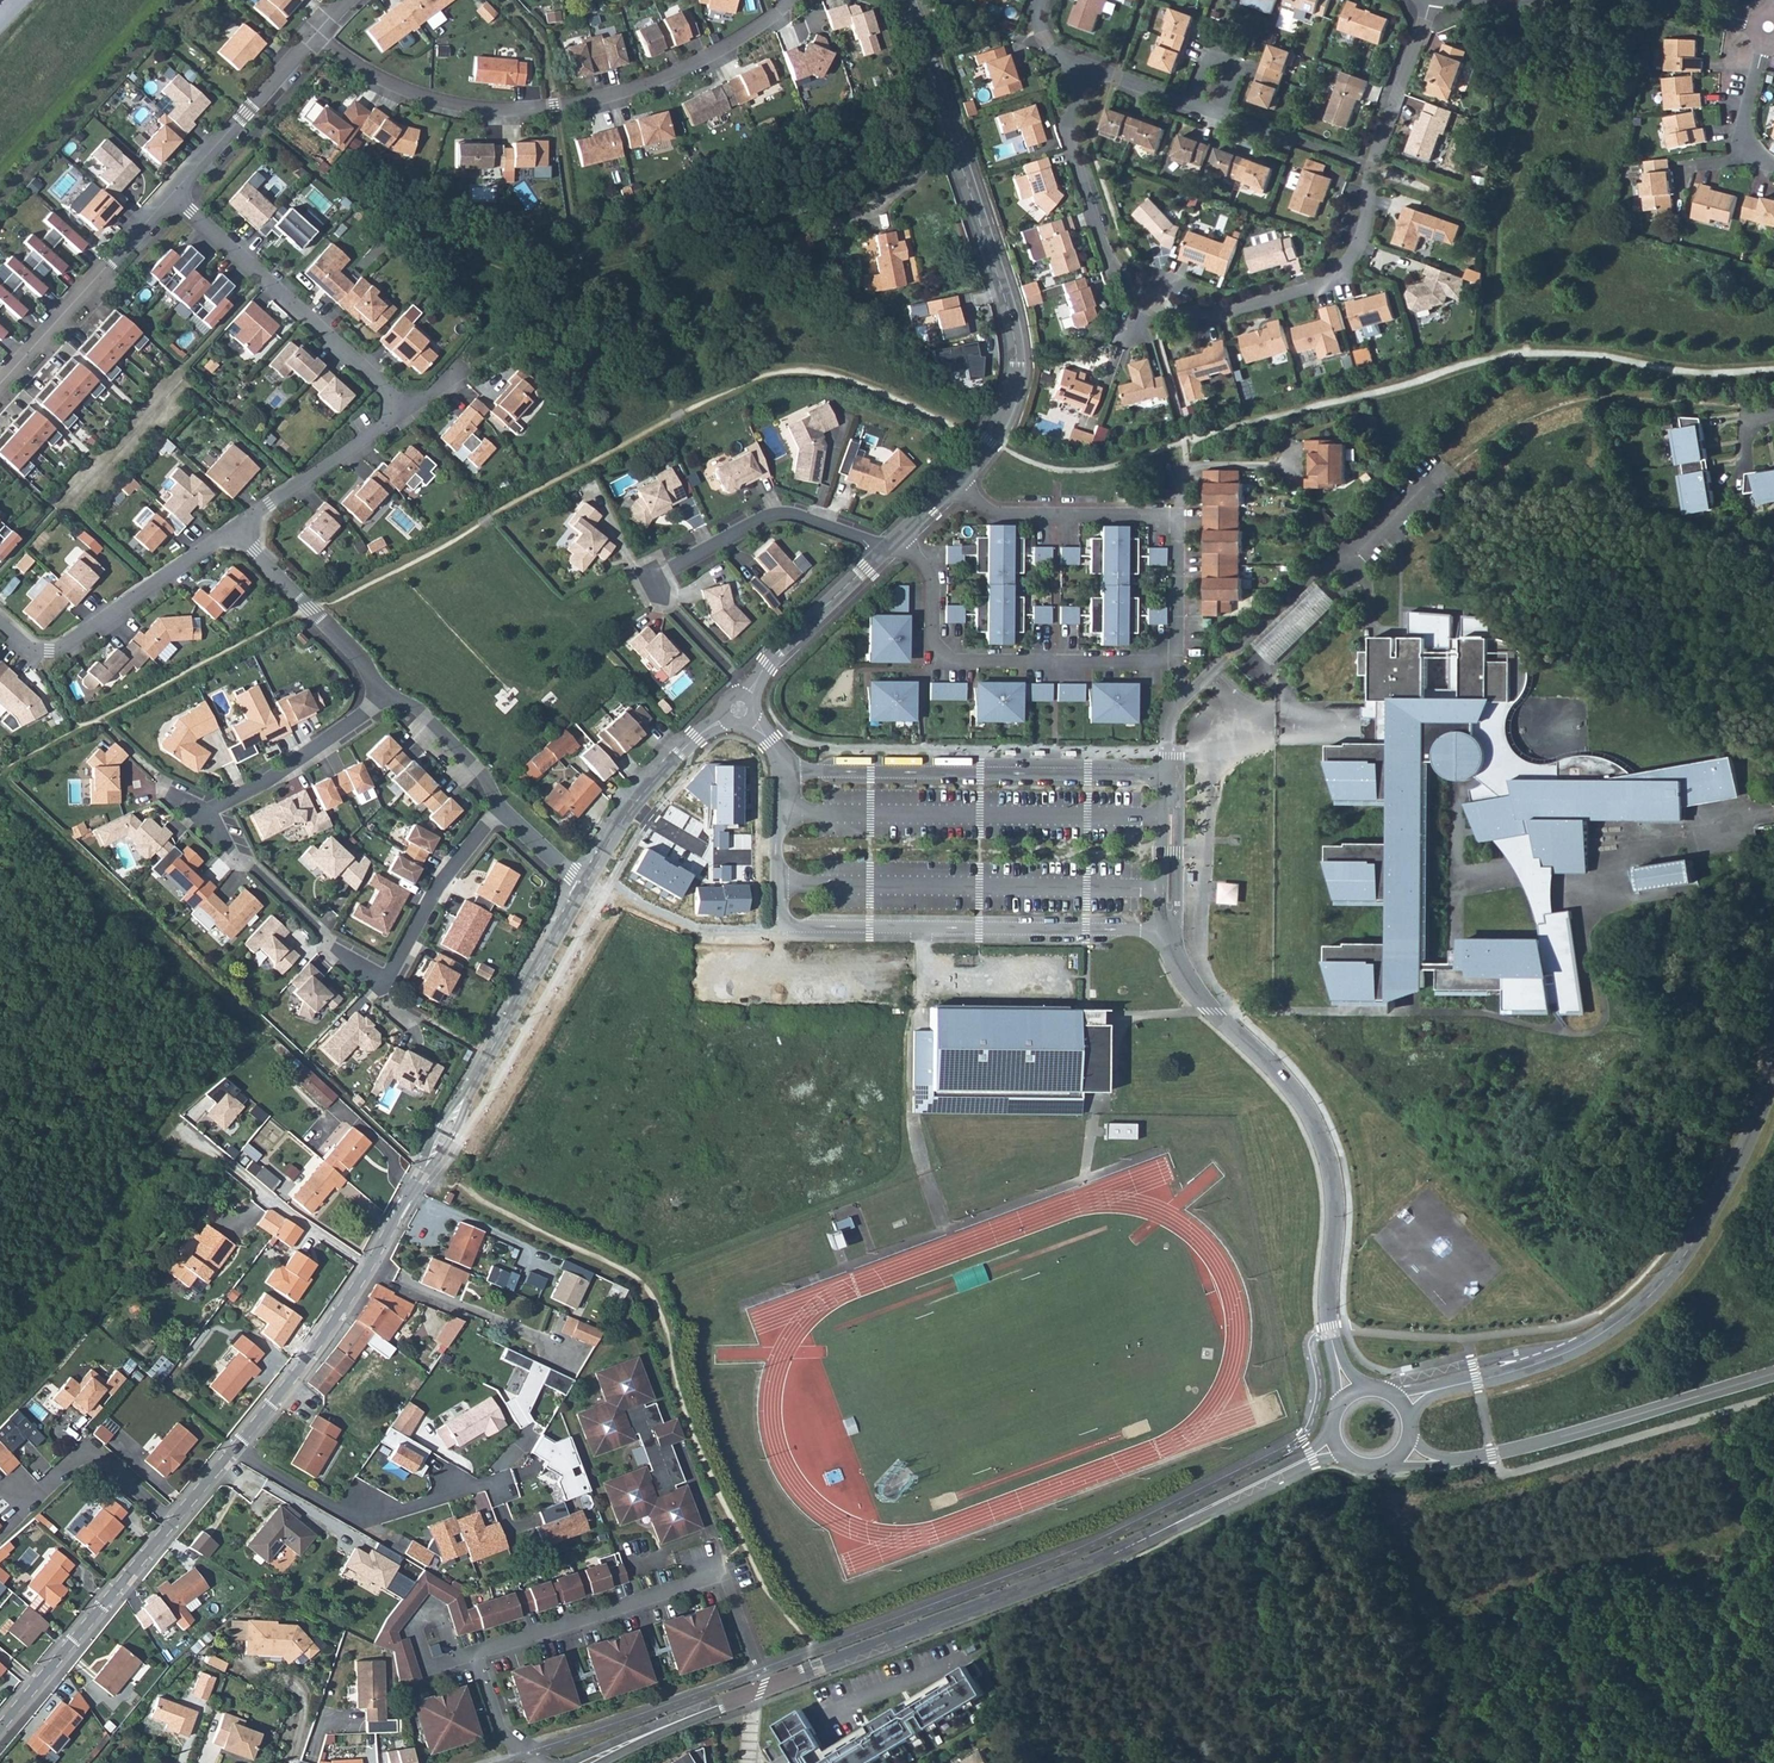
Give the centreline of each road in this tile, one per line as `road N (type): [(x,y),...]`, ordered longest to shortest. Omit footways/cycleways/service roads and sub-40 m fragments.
road 1 (residential): [(383,696),(271,779),(202,816),(351,964),(384,983),(450,865),(501,807)]
road 2 (residential): [(585,884),(352,1293),(234,1448)]
road 3 (residential): [(1335,1356),(1326,1290),(1334,1201),(1320,1142),(1273,1067),(1186,980),(1161,933),(1166,775)]
road 4 (tertiary): [(761,1690),(1128,1549),(1336,1445)]
road 5 (residential): [(315,36),(381,84),(437,105),(500,113),(653,85),(724,52),(785,0)]
road 6 (residential): [(905,0),(1017,350),(1002,420),(958,481)]
road 7 (tertiary): [(1773,1076),(1719,1194),(1651,1295),(1581,1344),(1438,1389)]
road 8 (residential): [(479,1655),(719,1577),(761,1690)]
road 9 (residential): [(897,538),(927,572),(930,644),(954,664),(1176,666)]
road 10 (residential): [(234,1448),(0,1727)]
road 11 (residential): [(880,554),(777,651),(740,708),(696,736),(633,804)]
road 12 (tertiary): [(1447,1460),(1566,1436),(1773,1375)]
road 13 (residential): [(174,195),(410,409)]
road 14 (residential): [(1372,168),(1358,245),(1330,281),(1209,319),(1152,307)]
road 15 (residential): [(234,1448),(357,1523),(479,1487),(500,1488)]
road 16 (residential): [(232,530),(49,654),(30,653),(0,625)]
road 17 (track): [(183,0),(0,201)]
road 18 (residential): [(1152,307),(1108,265),(1072,152),(1070,124),(1084,71)]
road 19 (residential): [(174,195),(0,387)]
road 20 (residential): [(880,554),(862,539),(778,513),(654,585)]
road 21 (residential): [(958,481),(992,513),(1179,517)]
road 22 (residential): [(232,530),(361,659),(383,696)]
road 23 (residential): [(410,409),(232,530)]
road 24 (residential): [(315,36),(174,195)]
road 25 (tertiary): [(587,1762),(761,1690)]
road 26 (residential): [(1429,0),(1372,168)]
road 27 (residential): [(383,696),(426,713),(483,772),(501,807)]
road 28 (unclassified): [(1218,110),(1372,168)]
road 29 (residential): [(1773,164),(1756,160),(1741,138),(1769,25)]
road 30 (residential): [(1179,517),(1176,666)]
road 31 (residential): [(1179,517),(1188,471),(1196,466),(1286,468)]
road 32 (residential): [(746,857),(713,856),(633,804)]
road 33 (residential): [(537,1762),(502,1731),(479,1655)]
road 34 (residential): [(454,1663),(441,1622),(427,1613),(416,1629),(427,1672)]

